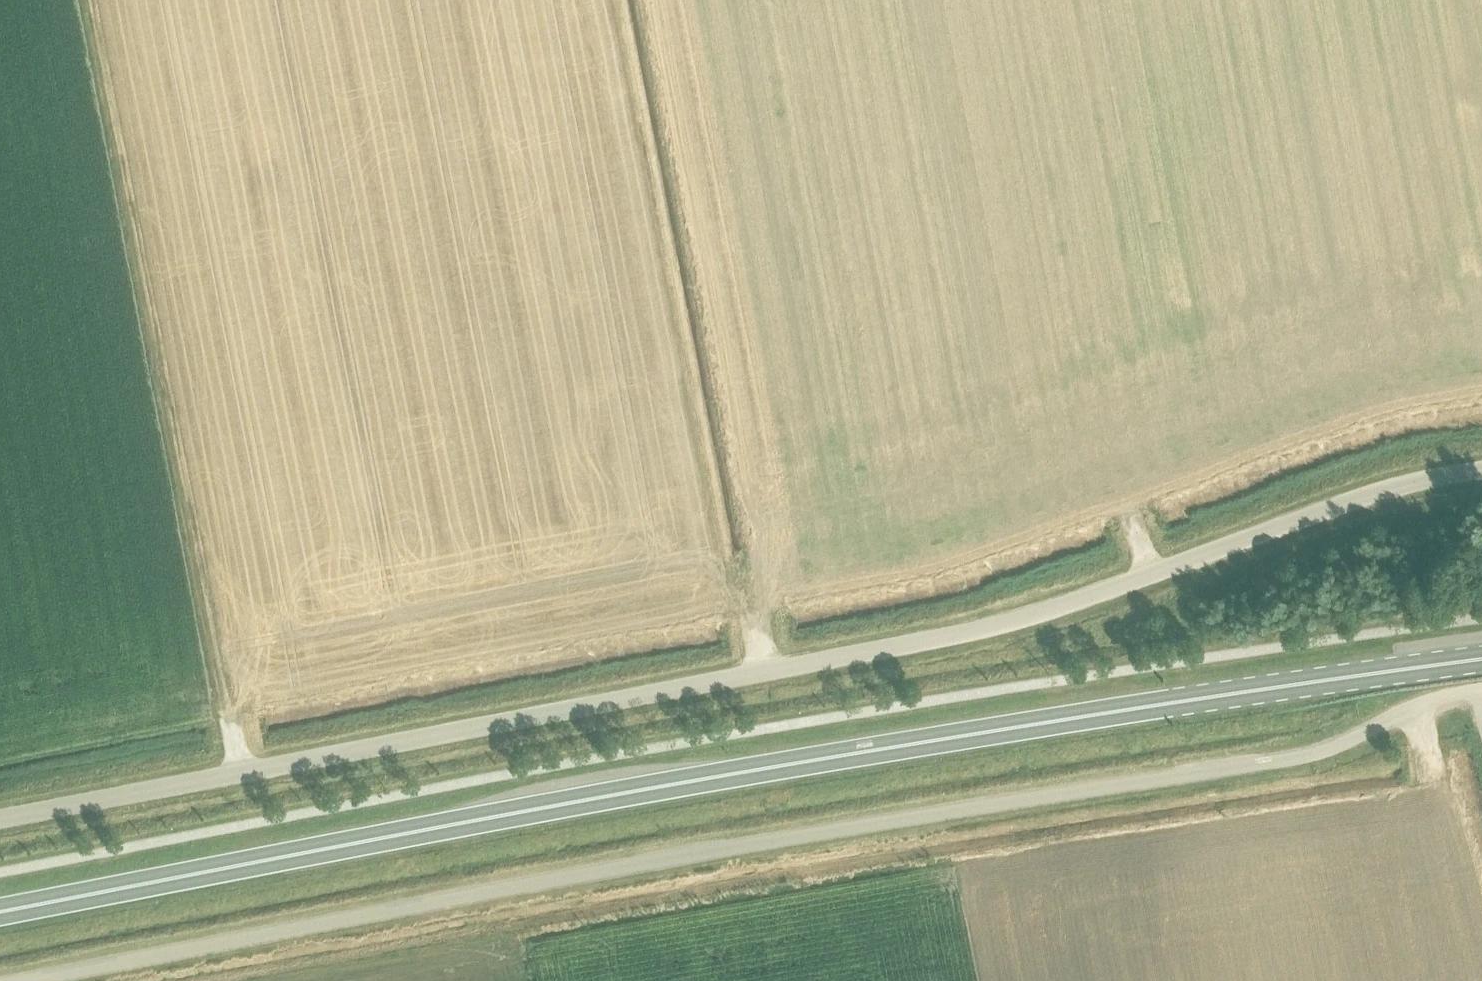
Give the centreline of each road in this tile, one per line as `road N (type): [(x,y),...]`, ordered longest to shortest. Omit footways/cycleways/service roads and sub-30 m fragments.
road 1 (unclassified): [(0,820),(998,625),(1378,491),(1481,468)]
road 2 (unclassified): [(21,980),(648,863),(1279,761),(1474,691)]
road 3 (trunk): [(0,908),(696,774),(1168,705)]
road 4 (track): [(237,775),(89,0)]
road 5 (primary): [(1168,705),(1481,659)]

